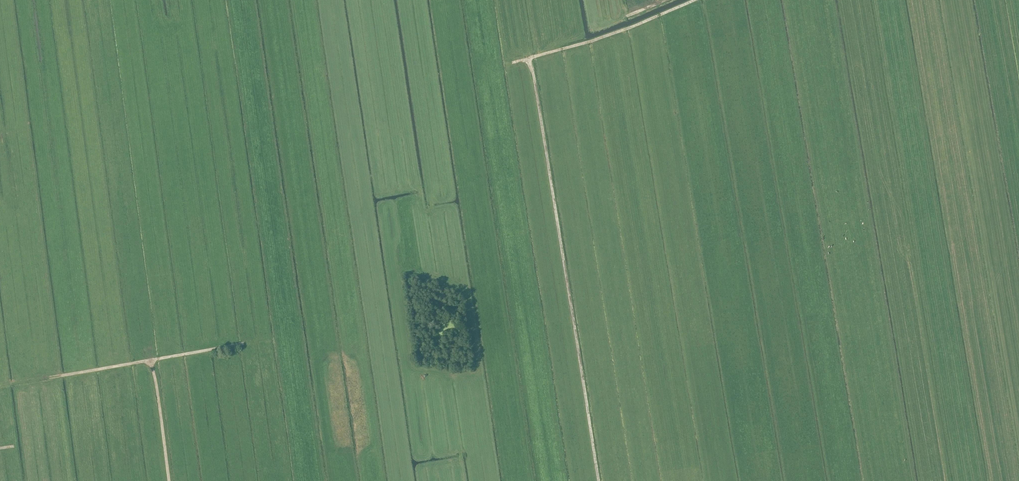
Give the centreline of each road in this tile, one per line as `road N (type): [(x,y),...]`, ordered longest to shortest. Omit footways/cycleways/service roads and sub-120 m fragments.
road 1 (track): [(599,480),(529,59),(693,0)]
road 2 (track): [(52,377),(243,343)]
road 3 (track): [(169,480),(152,360)]

